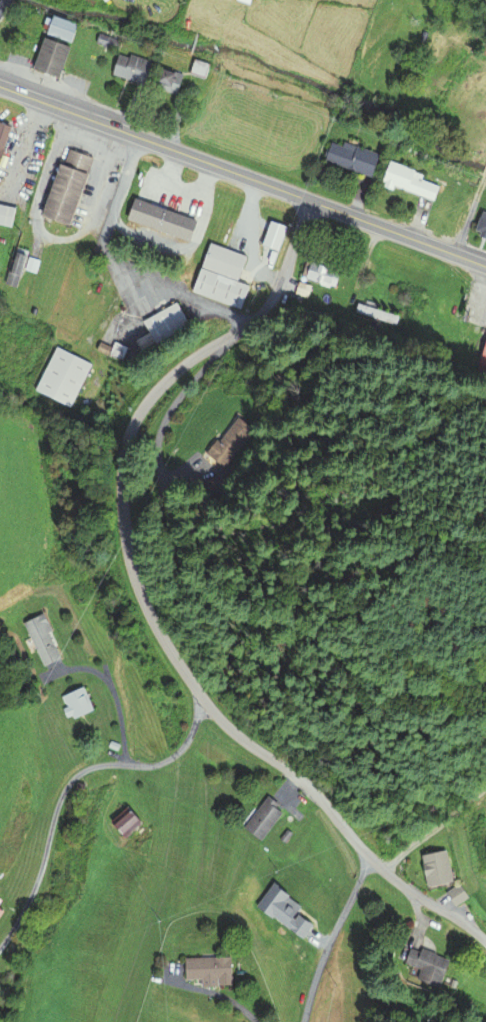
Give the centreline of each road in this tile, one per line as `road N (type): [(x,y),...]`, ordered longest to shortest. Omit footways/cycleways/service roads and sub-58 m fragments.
road 1 (residential): [(310,200),(266,312),(189,360),(138,413),(122,460),(127,549),(150,616),(215,714),(312,789),(383,871),(469,927)]
road 2 (primary): [(485,266),(0,85)]
road 3 (residential): [(204,701),(170,759),(95,766),(70,783),(38,879),(0,949)]
road 4 (residential): [(371,858),(324,954),(303,1021)]

